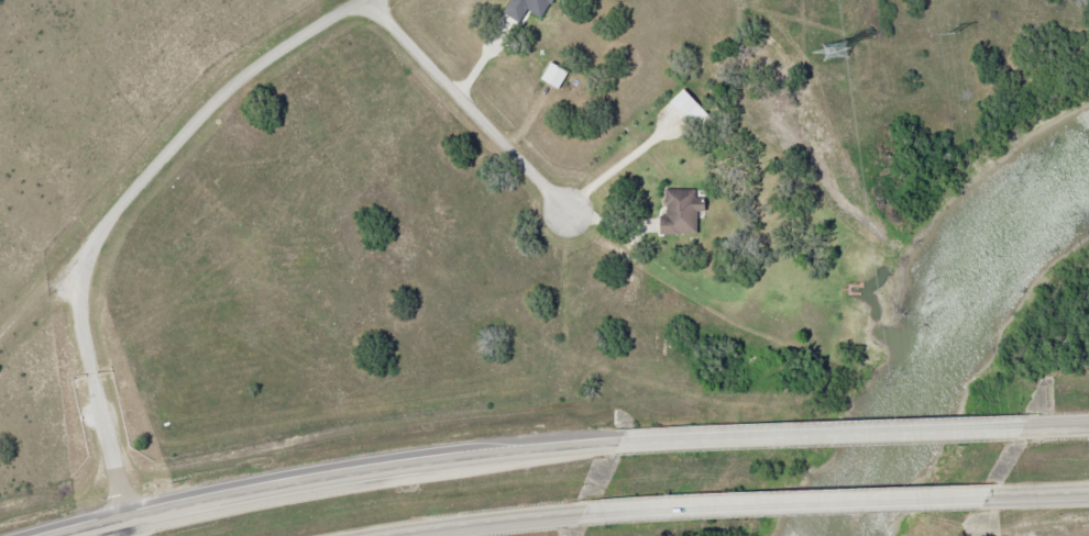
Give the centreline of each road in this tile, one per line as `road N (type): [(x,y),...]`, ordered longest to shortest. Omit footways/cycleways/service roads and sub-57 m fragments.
road 1 (residential): [(122,535),(81,295),(88,258),(112,217),(221,98),(362,0)]
road 2 (trunk): [(625,445),(288,489),(82,535)]
road 3 (trunk): [(1034,431),(625,445)]
road 4 (trunk): [(584,517),(991,493)]
road 5 (residential): [(372,0),(569,216)]
road 6 (trunk): [(391,535),(584,517)]

